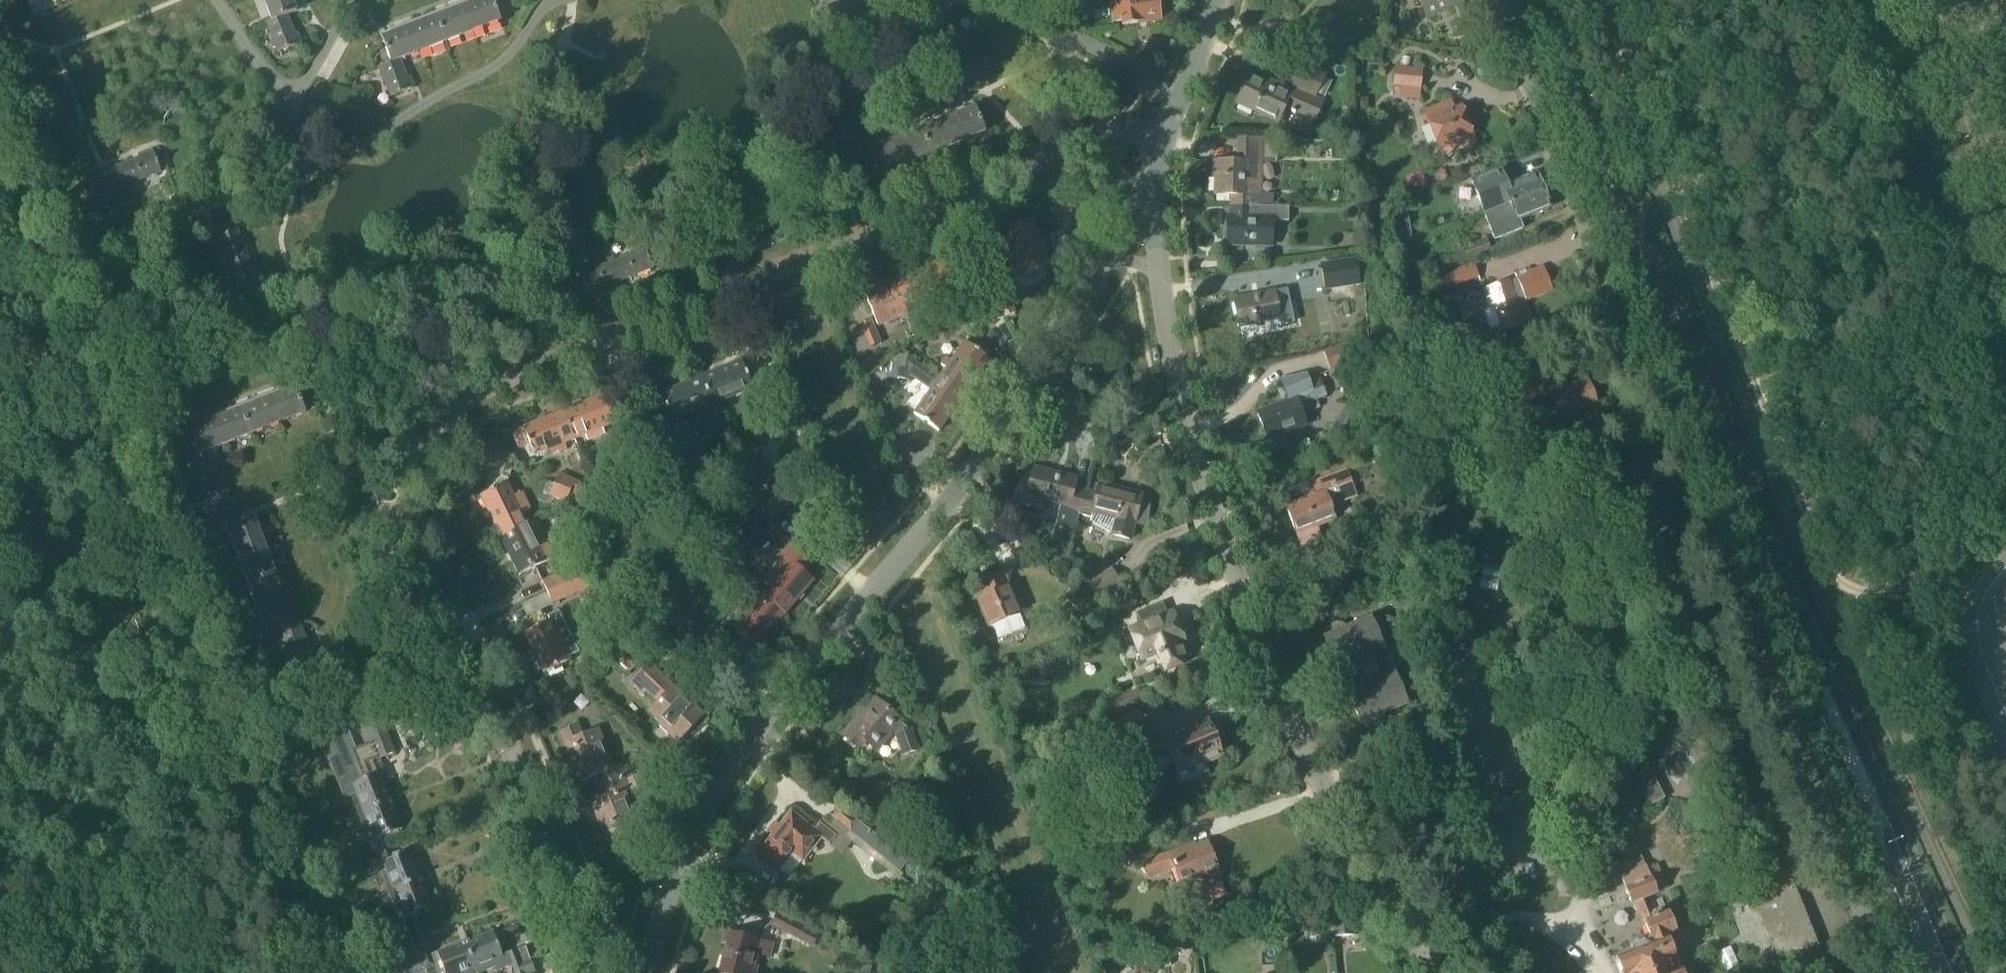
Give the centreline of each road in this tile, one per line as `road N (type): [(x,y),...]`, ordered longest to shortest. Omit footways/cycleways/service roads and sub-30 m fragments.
road 1 (residential): [(608,972),(428,588),(411,538),(409,491),(424,443),(447,409),(478,392),(1120,131),(1163,138)]
road 2 (unclassified): [(1891,972),(1496,0)]
road 3 (residential): [(634,972),(691,828),(773,705),(1077,310),(1147,191)]
road 4 (residential): [(1424,972),(1329,812),(1187,458),(1147,191)]
road 5 (unclassified): [(0,189),(294,972)]
road 6 (track): [(1998,588),(1978,575),(1944,571),(1844,581),(1835,572),(1605,0)]
road 7 (primary): [(1754,536),(1537,0)]
road 8 (primary): [(1959,972),(1845,715),(1754,536)]
road 9 (primary): [(1754,536),(1919,972)]

